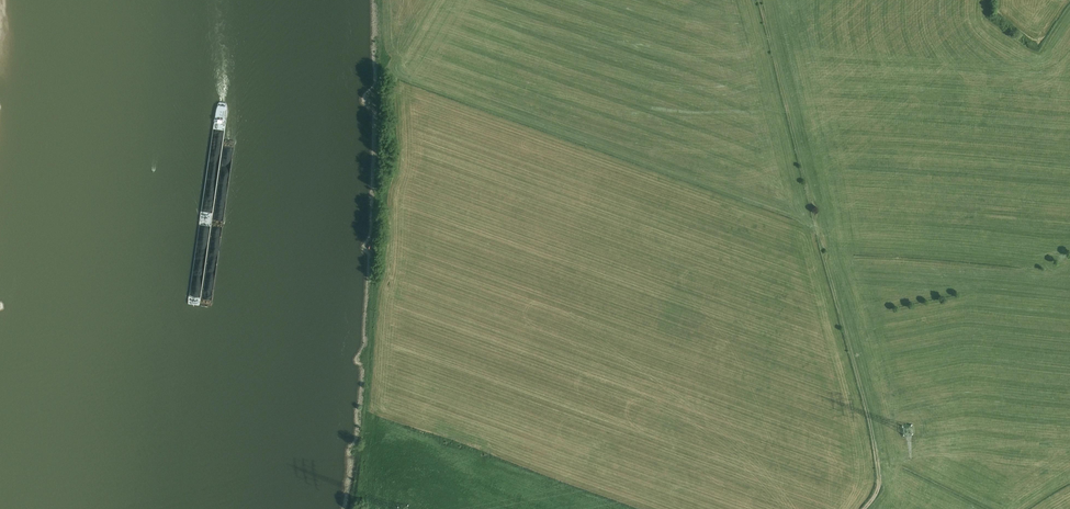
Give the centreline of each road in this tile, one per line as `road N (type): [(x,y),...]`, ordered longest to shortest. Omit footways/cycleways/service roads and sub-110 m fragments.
road 1 (track): [(864,508),(879,480),(871,426),(760,0)]

